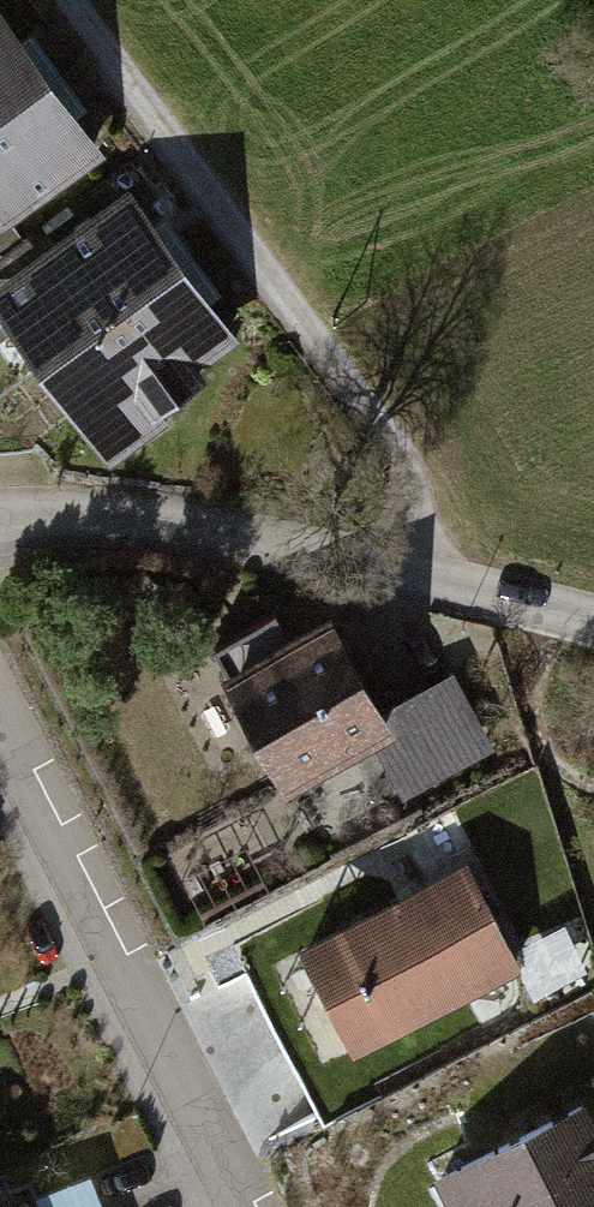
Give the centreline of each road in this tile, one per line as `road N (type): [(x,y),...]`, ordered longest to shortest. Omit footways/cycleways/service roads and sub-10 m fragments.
road 1 (residential): [(593,613),(124,515),(0,526)]
road 2 (residential): [(233,1206),(0,729)]

